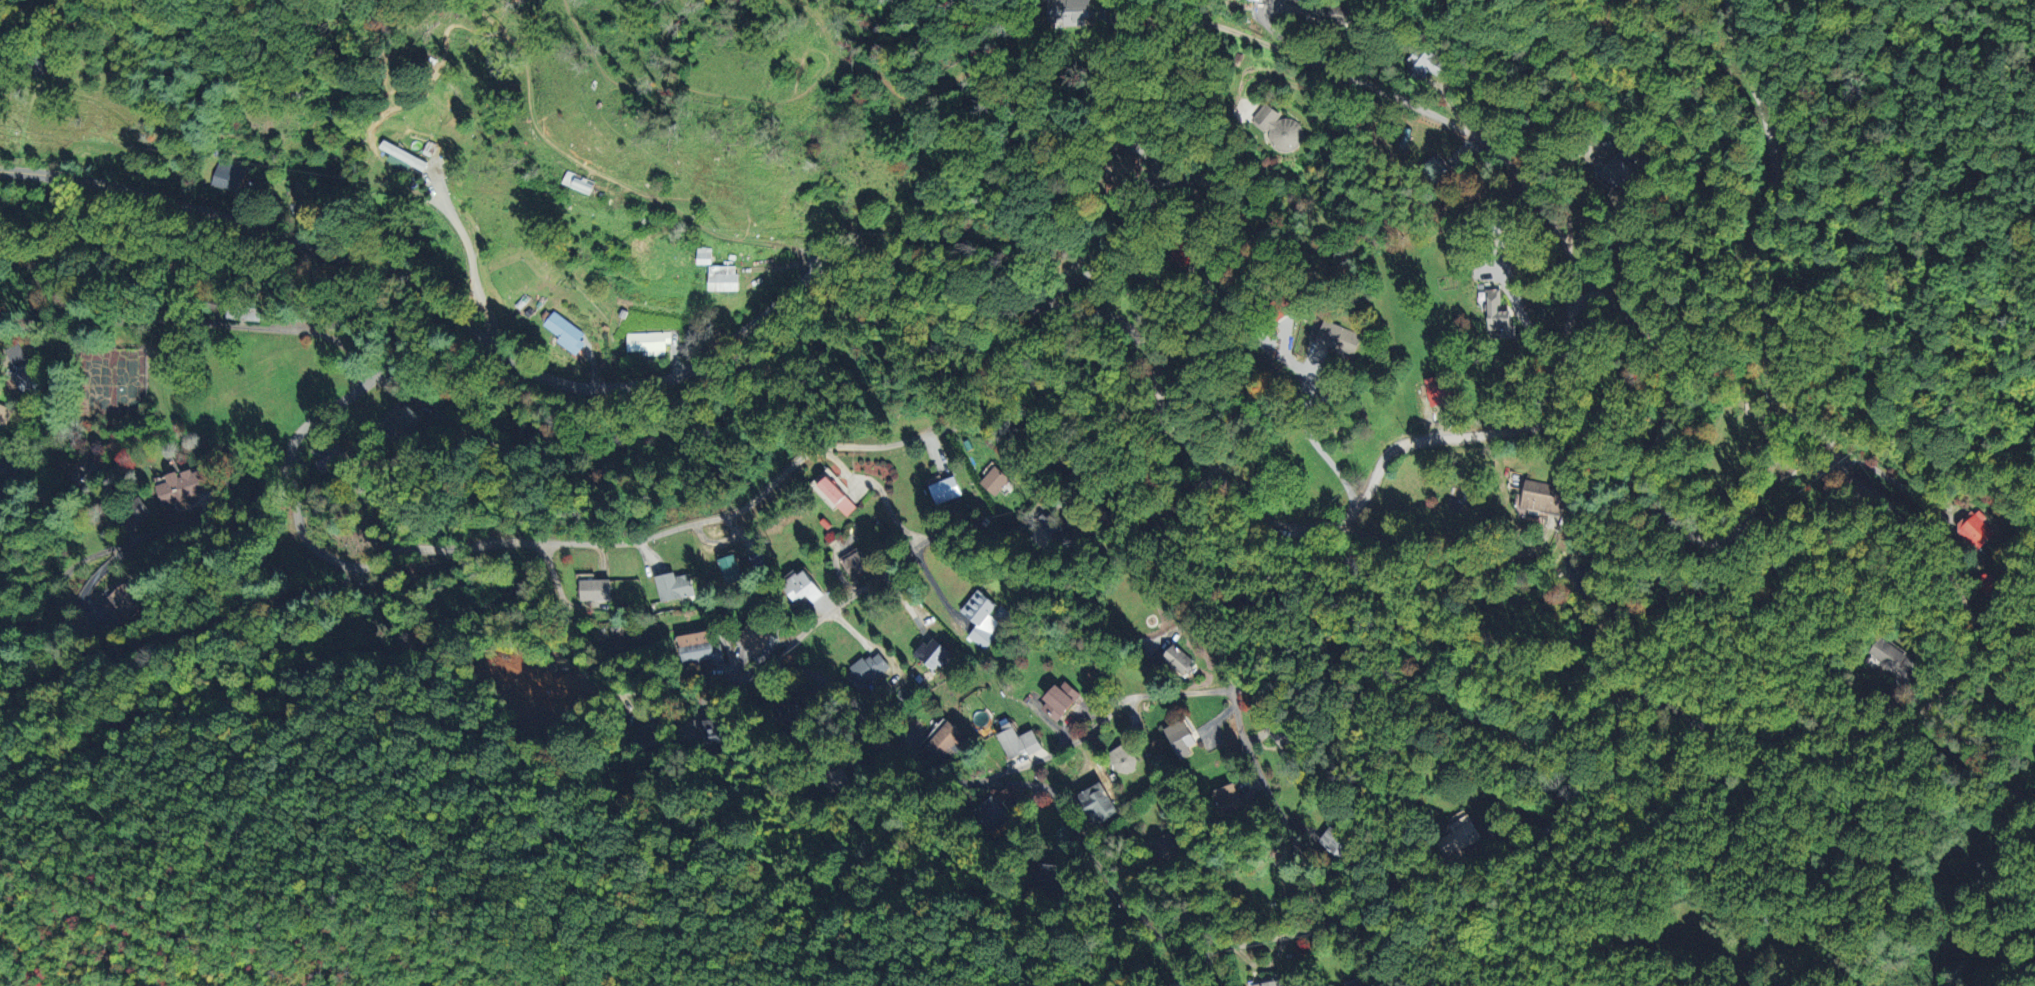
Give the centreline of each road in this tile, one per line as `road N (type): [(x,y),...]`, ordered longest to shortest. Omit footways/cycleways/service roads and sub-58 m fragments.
road 1 (residential): [(288,471),(311,546),(364,566),(421,547),(492,543),(540,542),(601,543),(640,539),(740,509),(818,447),(890,444),(951,426),(989,432),(1119,555),(1210,619),(1228,644),(1238,667),(1241,725),(1267,790),(1326,883),(1332,914),(1324,925),(1250,942),(1163,939),(1112,885),(1048,788),(927,773),(876,735),(839,685),(808,671),(776,667),(623,691),(600,686),(574,654),(540,542)]
road 2 (residential): [(890,257),(930,219),(1035,282),(1134,310),(1249,502),(1297,527),(1344,523),(1394,448),(1536,422),(1563,352),(1570,299),(1612,300),(1665,349),(1670,365),(1664,427),(1646,471),(1649,504),(1705,541),(1722,541),(1776,476),(1822,469),(1834,456),(1827,438),(1781,401),(1768,375),(1769,318),(1749,259),(1774,154),(1728,0)]
road 3 (residential): [(890,257),(828,267),(704,362),(670,377),(588,389),(547,379),(380,259),(129,190),(0,173)]
road 4 (residential): [(1297,527),(1396,605),(1437,688),(1478,725),(1545,737),(1634,703),(1723,729),(1793,735),(1911,717),(2000,785),(2034,801)]
road 5 (residential): [(1570,299),(1564,236),(1490,146),(1348,68),(1180,13)]
road 6 (residential): [(1670,713),(1643,765),(1562,847),(1517,875),(1506,898),(1512,928),(1532,948),(1559,957),(1635,940),(1651,953),(1662,985)]
road 7 (residential): [(0,330),(121,320),(311,332),(338,341),(375,375)]
road 8 (residential): [(0,679),(82,670),(167,634),(331,588),(354,566)]
road 9 (residential): [(776,667),(806,627),(910,549),(935,536),(1005,532),(1048,492)]
road 10 (residential): [(375,375),(295,436),(288,471),(266,492),(125,542)]
road 11 (residential): [(1054,286),(1110,263),(1194,290),(1210,279),(1240,235),(1232,194),(1205,181)]
road 12 (residential): [(988,782),(1092,732),(1123,699),(1235,689)]
road 13 (residential): [(125,542),(81,559),(34,617),(0,633)]

